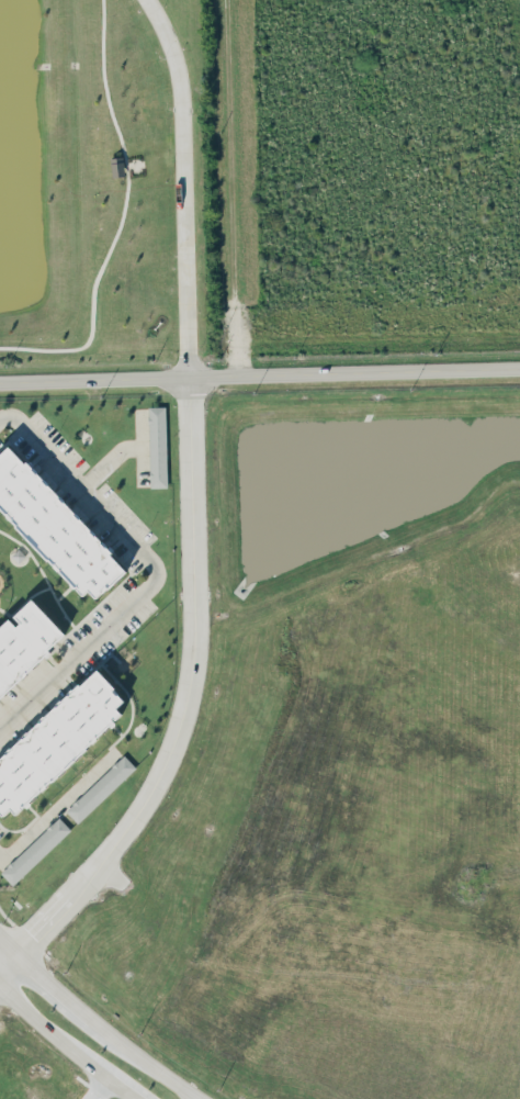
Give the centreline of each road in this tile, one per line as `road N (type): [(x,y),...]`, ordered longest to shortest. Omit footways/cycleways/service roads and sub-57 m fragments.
road 1 (residential): [(0,964),(140,806),(177,729),(192,659),(180,90),(176,56),(147,0)]
road 2 (residential): [(0,381),(519,367)]
road 3 (secondary): [(203,1098),(0,935)]
road 4 (secondary): [(0,984),(140,1098)]

